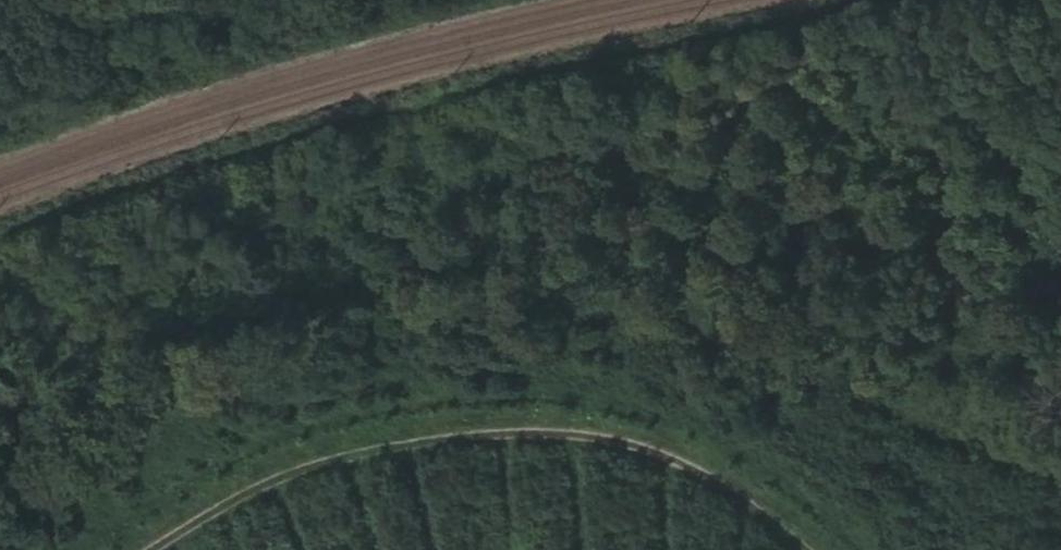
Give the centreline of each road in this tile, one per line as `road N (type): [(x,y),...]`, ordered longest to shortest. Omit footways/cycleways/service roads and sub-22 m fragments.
road 1 (track): [(1060,400),(674,259),(476,244),(129,336),(0,429)]
road 2 (track): [(923,549),(682,437),(379,436),(227,480),(129,549)]

